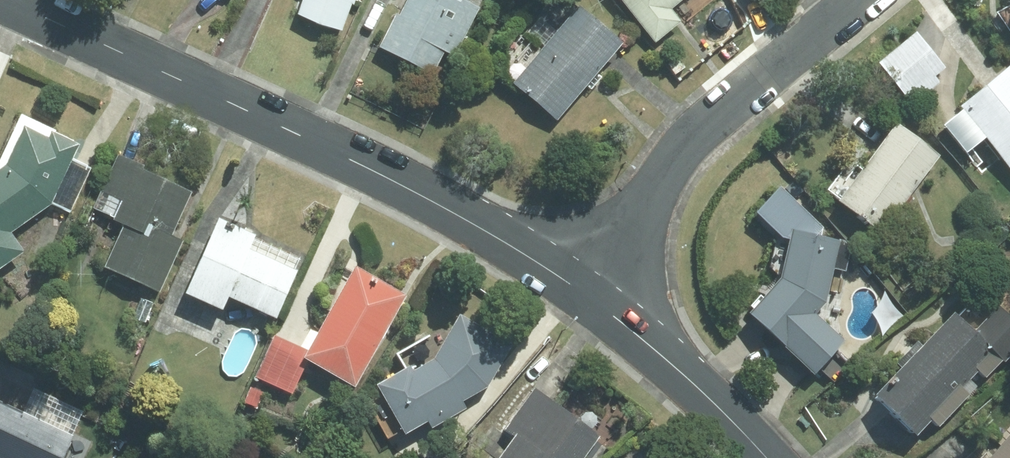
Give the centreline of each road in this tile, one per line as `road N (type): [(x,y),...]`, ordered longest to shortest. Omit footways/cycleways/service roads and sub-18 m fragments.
road 1 (tertiary): [(586,294),(361,165),(24,13)]
road 2 (residential): [(858,0),(695,137),(640,206),(586,294)]
road 3 (tertiary): [(769,457),(709,395),(586,294)]

